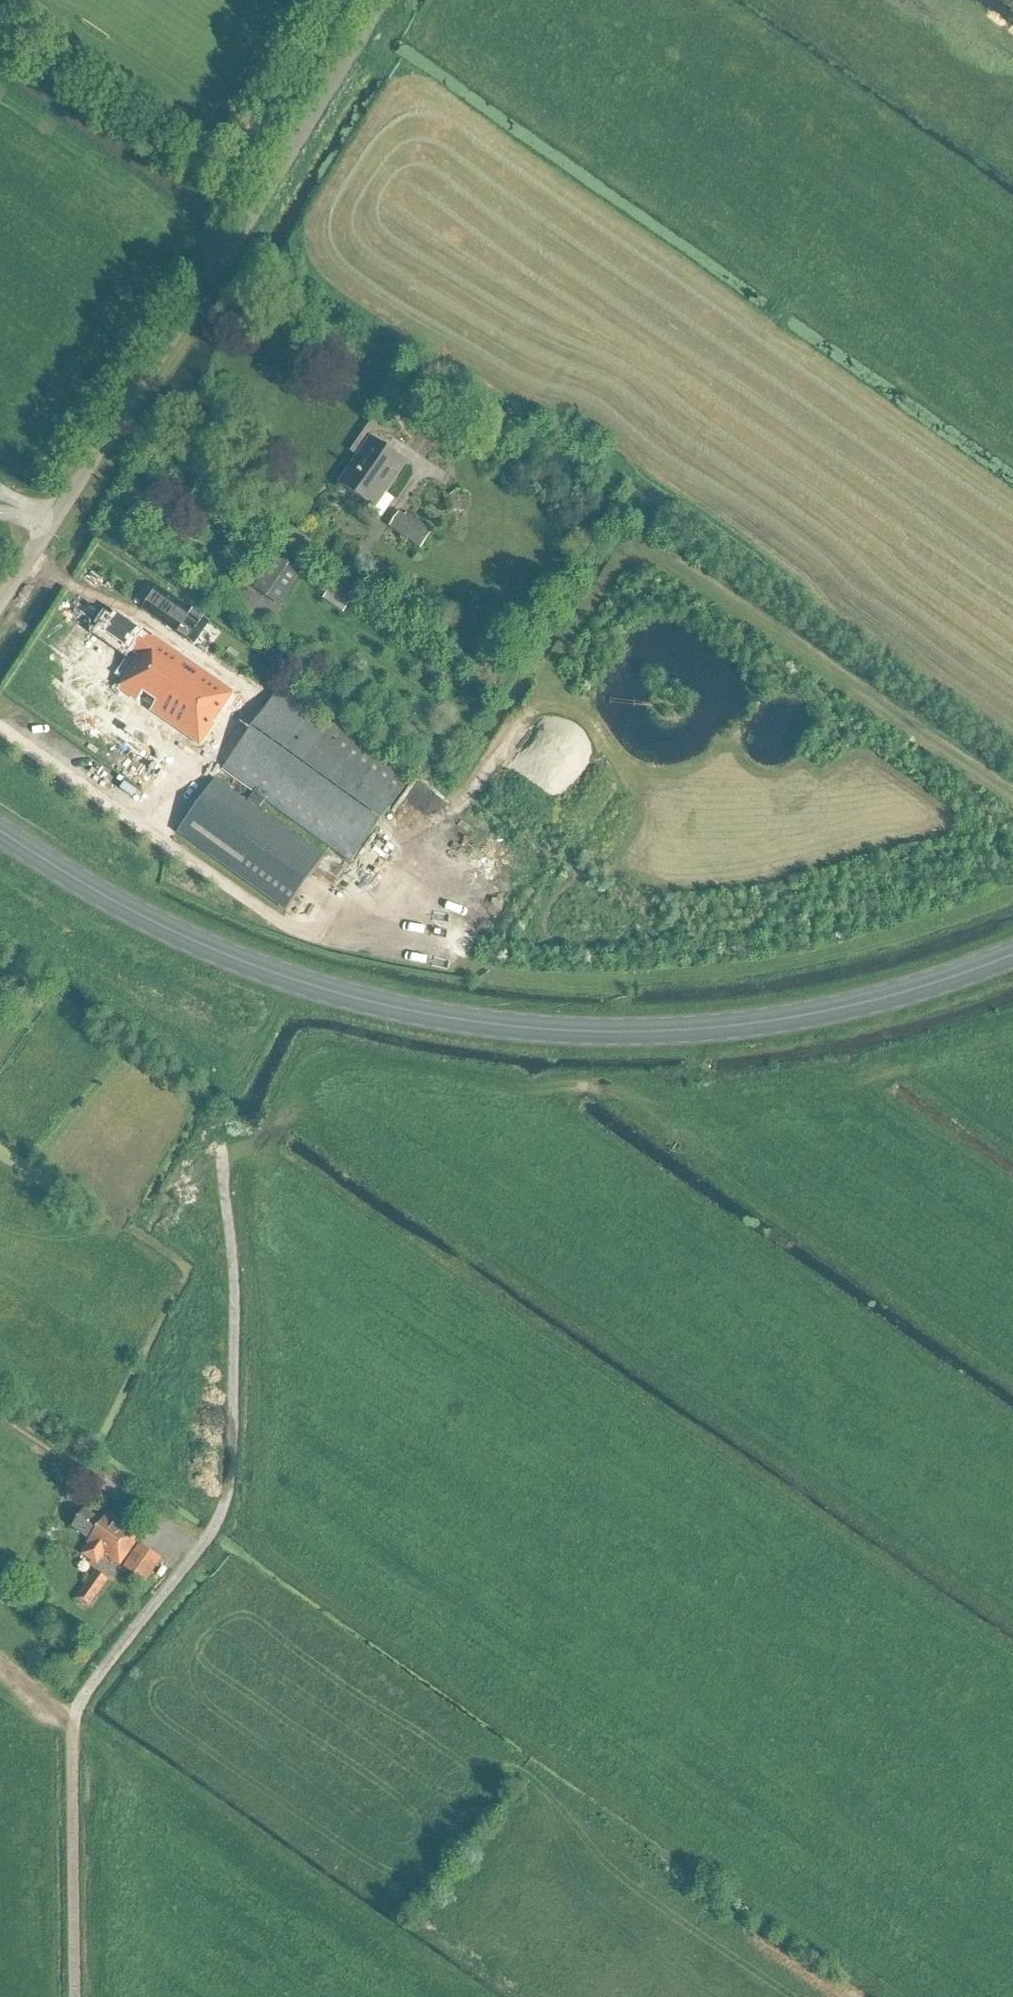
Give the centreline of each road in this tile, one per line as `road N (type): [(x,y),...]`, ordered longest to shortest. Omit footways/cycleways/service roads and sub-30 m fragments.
road 1 (primary): [(0,831),(93,890),(224,954),(362,999),(486,1023),(612,1032),(739,1025),(863,1003),(1012,955)]
road 2 (unclassified): [(0,602),(381,0)]

